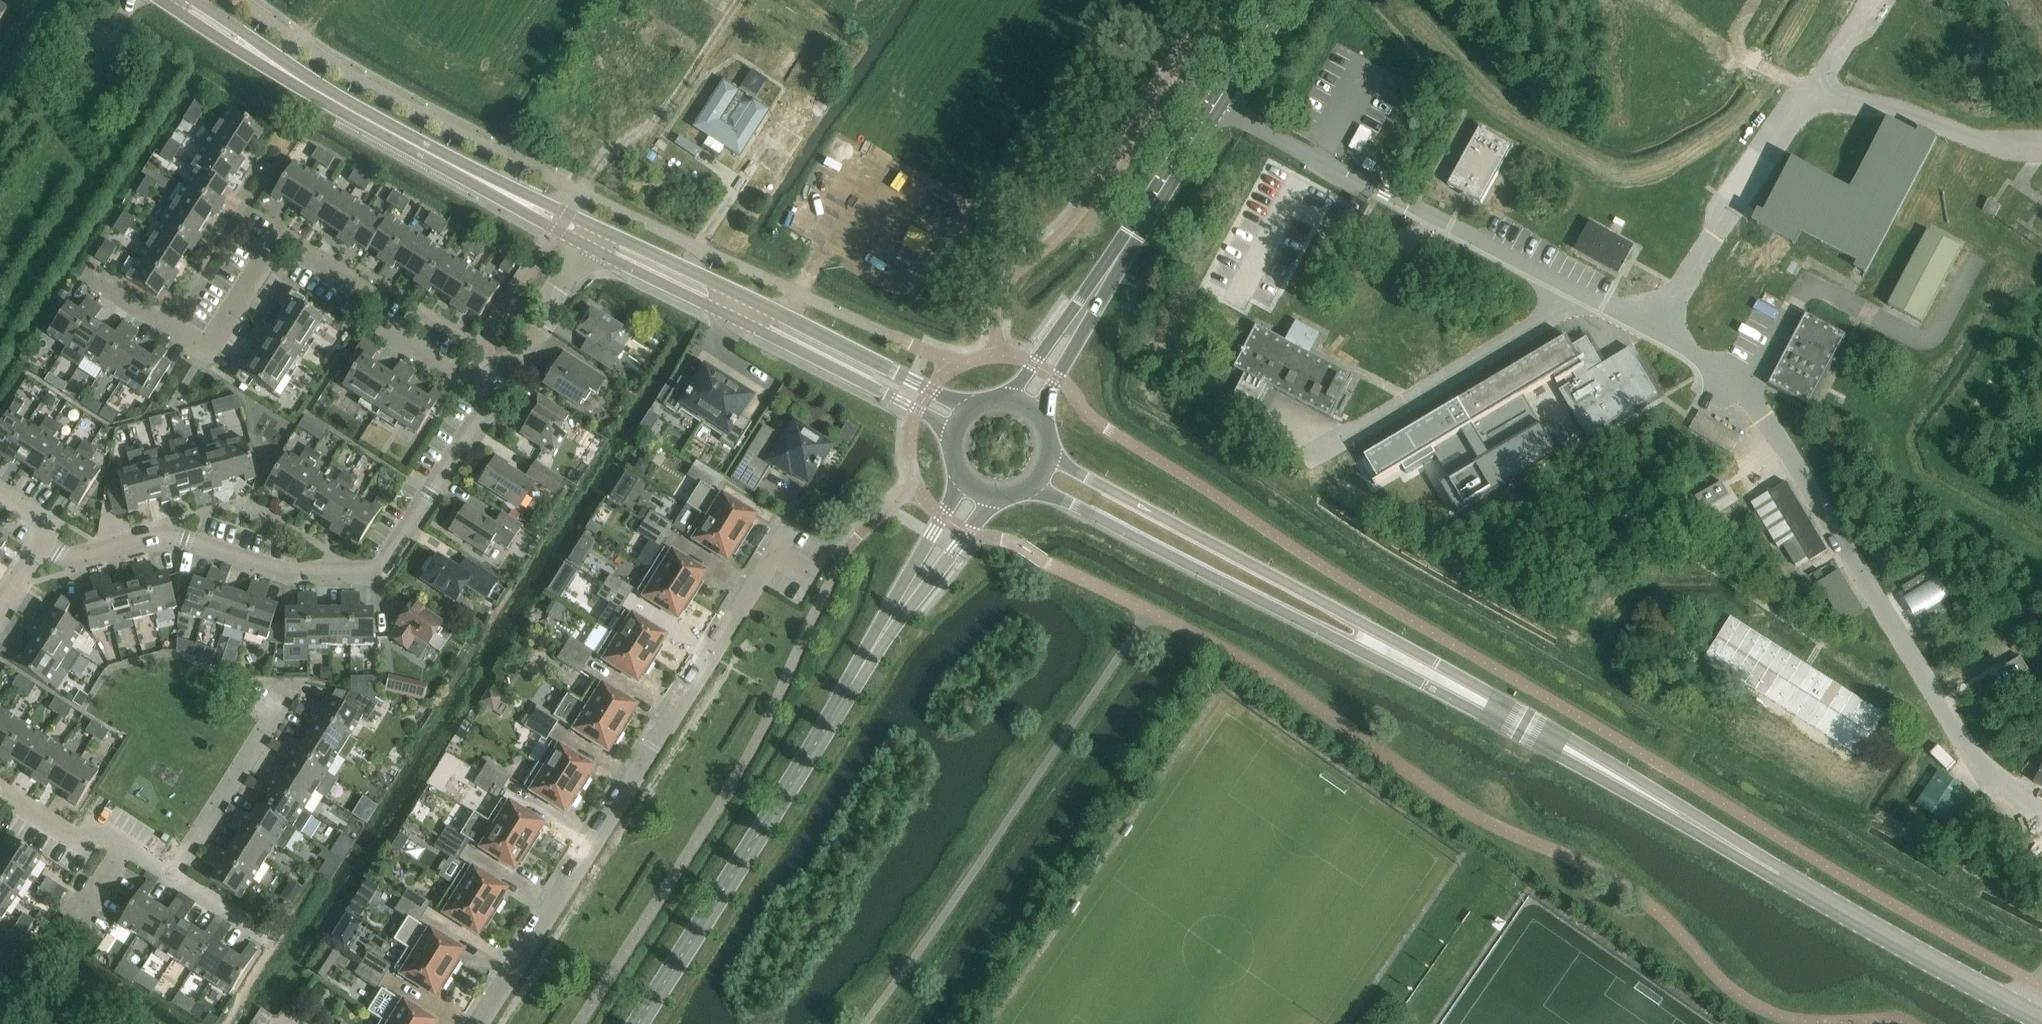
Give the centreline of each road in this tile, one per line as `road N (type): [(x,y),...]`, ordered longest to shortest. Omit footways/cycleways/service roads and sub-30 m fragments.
road 1 (tertiary): [(2041,1021),(1434,678)]
road 2 (residential): [(480,1023),(790,529)]
road 3 (residential): [(40,547),(70,559),(165,533),(287,572),(382,570),(497,386)]
road 4 (residential): [(86,268),(208,350),(284,239),(373,299),(391,332),(468,378),(497,386)]
road 5 (unclassified): [(638,1023),(906,600)]
road 6 (tertiary): [(1034,487),(1345,643),(1434,678)]
road 7 (tertiary): [(1434,678),(1357,621),(1051,456)]
road 8 (tertiary): [(968,410),(591,225)]
road 9 (tertiary): [(581,244),(953,433)]
road 10 (tertiary): [(525,203),(272,67),(174,0)]
road 11 (track): [(1743,56),(1683,113),(1620,136),(1527,95),(1435,0)]
road 12 (tertiary): [(1089,304),(1287,0)]
road 13 (residential): [(179,874),(293,690)]
road 14 (track): [(2041,597),(1984,671),(1941,702)]
road 15 (track): [(1816,94),(1743,56),(1738,36),(1757,0)]
road 16 (residential): [(125,848),(98,835),(73,839),(0,796)]
road 17 (unclassified): [(906,600),(949,558),(991,498)]
road 18 (unclassified): [(962,480),(906,600)]
road 19 (tertiary): [(1089,304),(1060,328),(1008,399)]
road 20 (tertiary): [(1037,414),(1089,304)]

